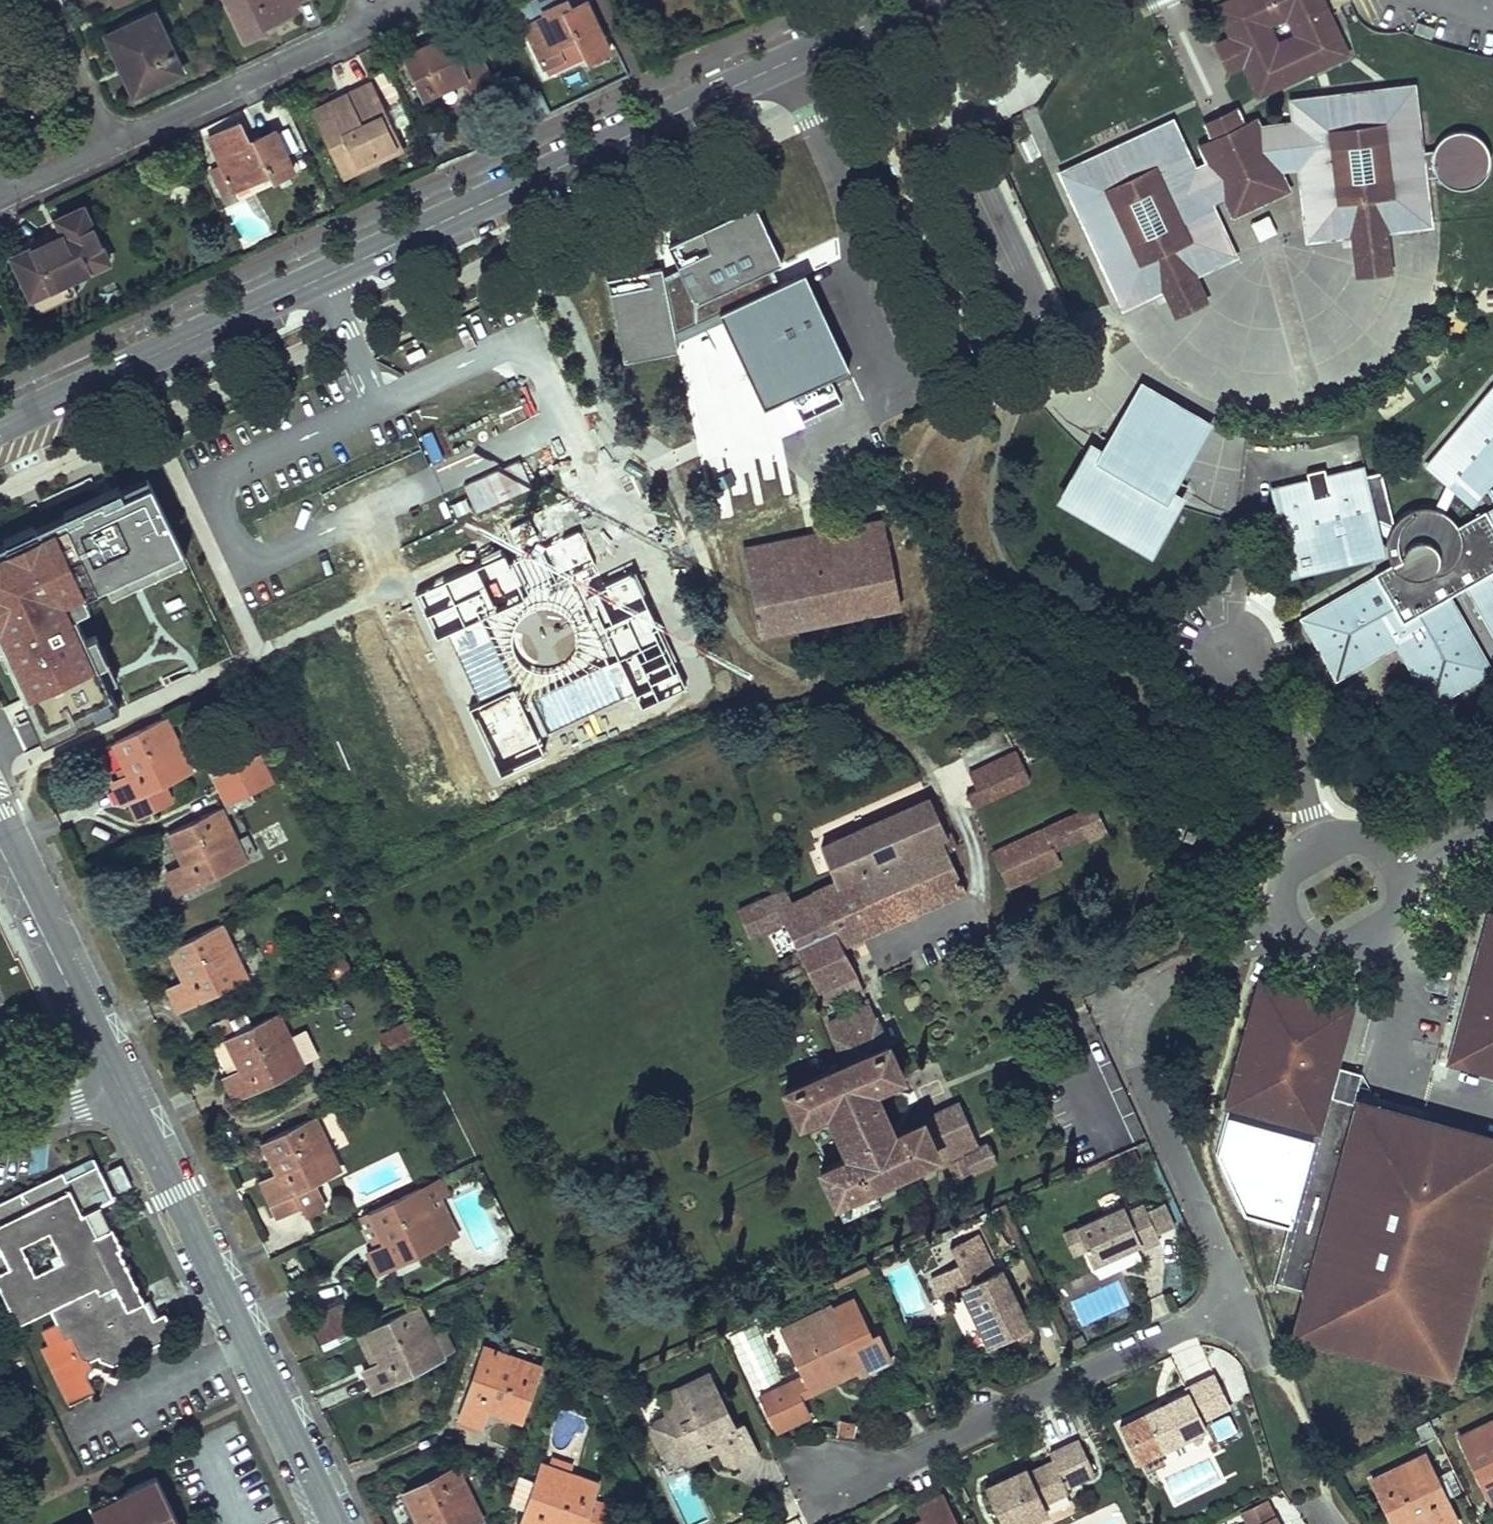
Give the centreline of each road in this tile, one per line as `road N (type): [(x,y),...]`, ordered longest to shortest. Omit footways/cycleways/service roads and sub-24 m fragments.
road 1 (tertiary): [(0,422),(529,180),(889,0)]
road 2 (track): [(529,180),(567,245),(664,463),(720,626),(764,646),(841,654),(896,671),(1006,925)]
road 3 (residential): [(828,1483),(1216,1304),(1228,1285),(1226,1260),(1129,1032),(1157,976),(1296,917)]
road 4 (tertiary): [(124,1089),(337,1523)]
road 5 (residential): [(108,148),(417,0)]
road 6 (tertiary): [(0,843),(124,1089)]
road 7 (residential): [(108,148),(46,0)]
road 8 (residential): [(1375,845),(1346,841),(1302,863),(1288,878),(1296,917)]
road 9 (residential): [(1492,784),(1375,845)]
road 10 (residential): [(124,1089),(0,1133)]
road 11 (residential): [(1296,917),(1322,935),(1336,931),(1389,897),(1392,876)]

